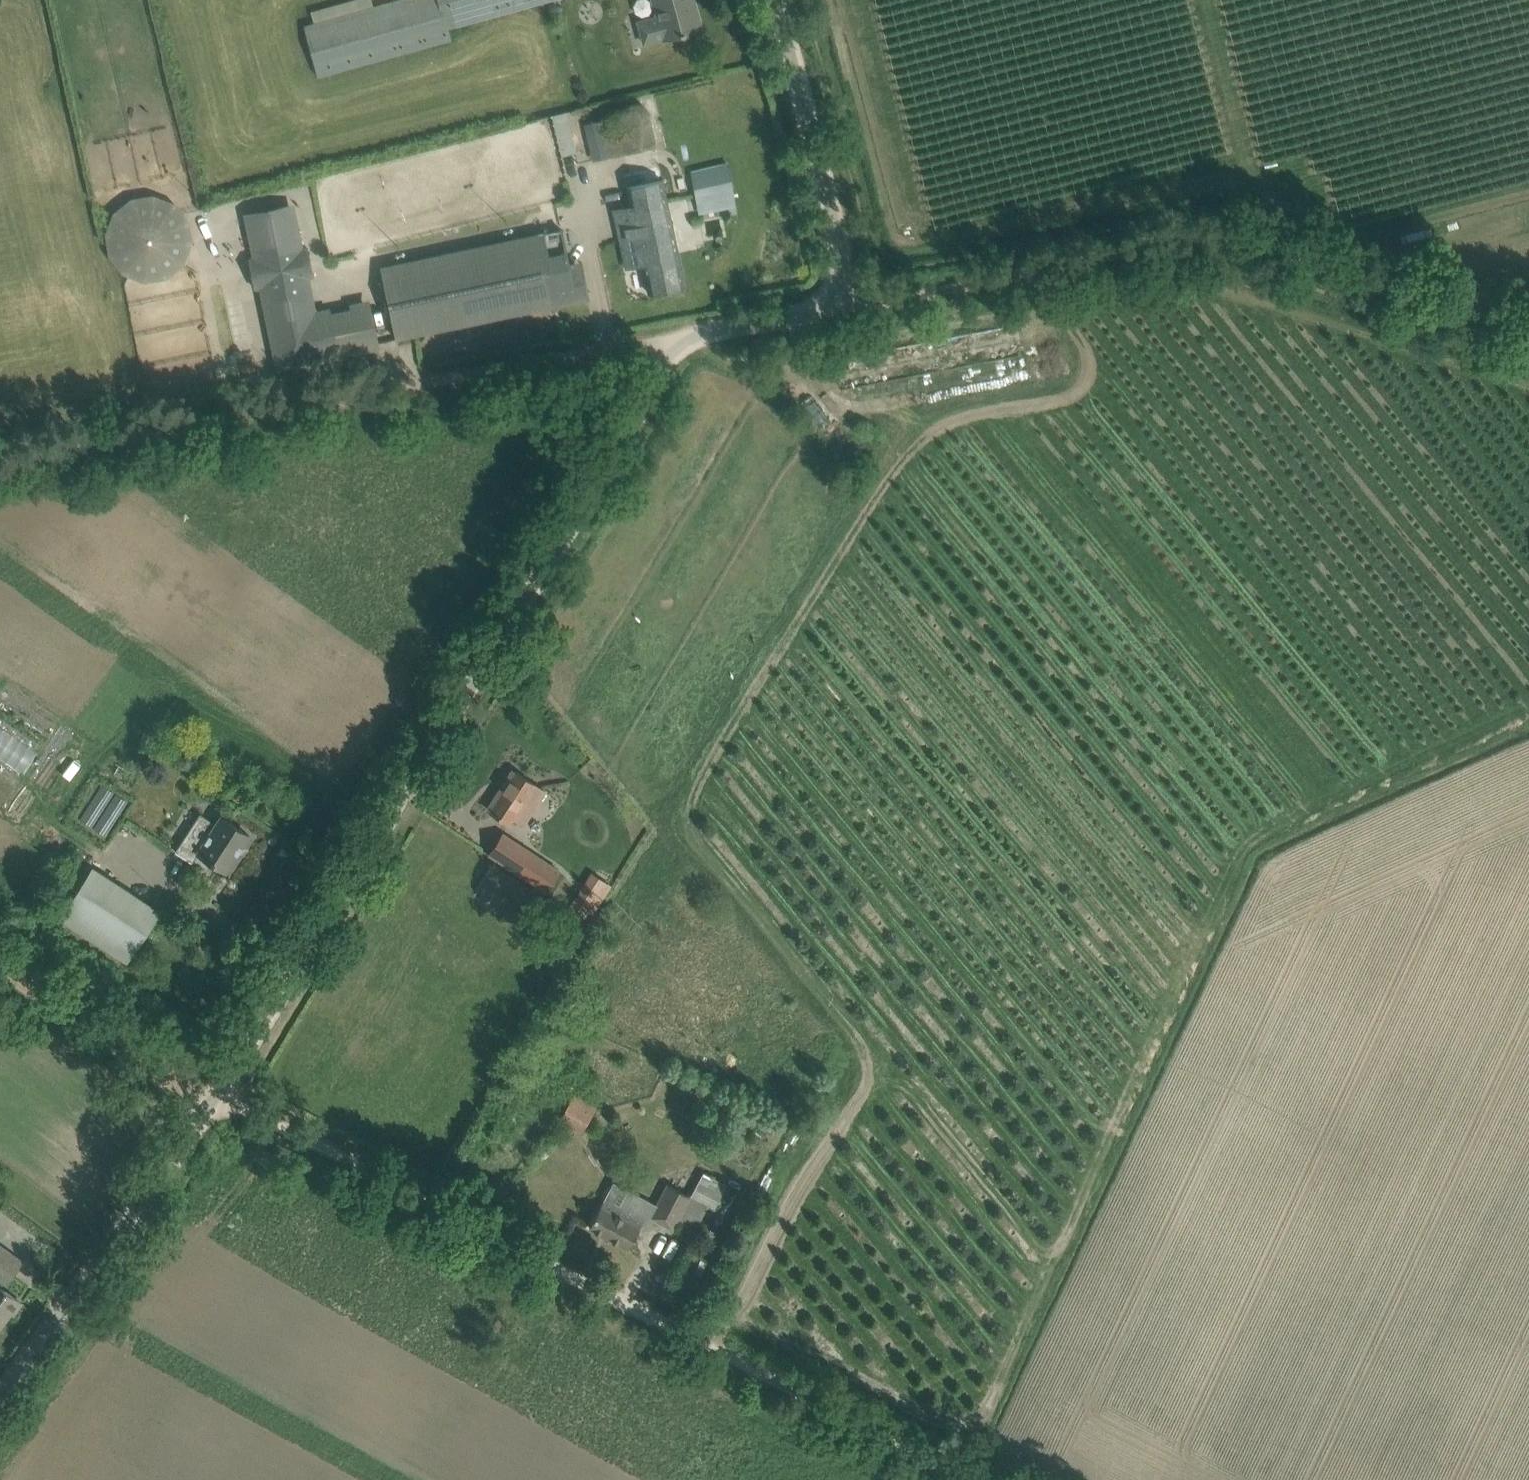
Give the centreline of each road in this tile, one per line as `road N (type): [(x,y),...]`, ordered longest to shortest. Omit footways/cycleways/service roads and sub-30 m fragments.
road 1 (unclassified): [(0,1398),(122,1233),(241,1050),(643,405),(668,342),(845,300),(776,0)]
road 2 (track): [(210,1092),(953,1479)]
road 3 (track): [(845,300),(1223,231),(1528,328)]
road 4 (track): [(668,342),(0,459)]
road 5 (track): [(210,1092),(0,955)]

